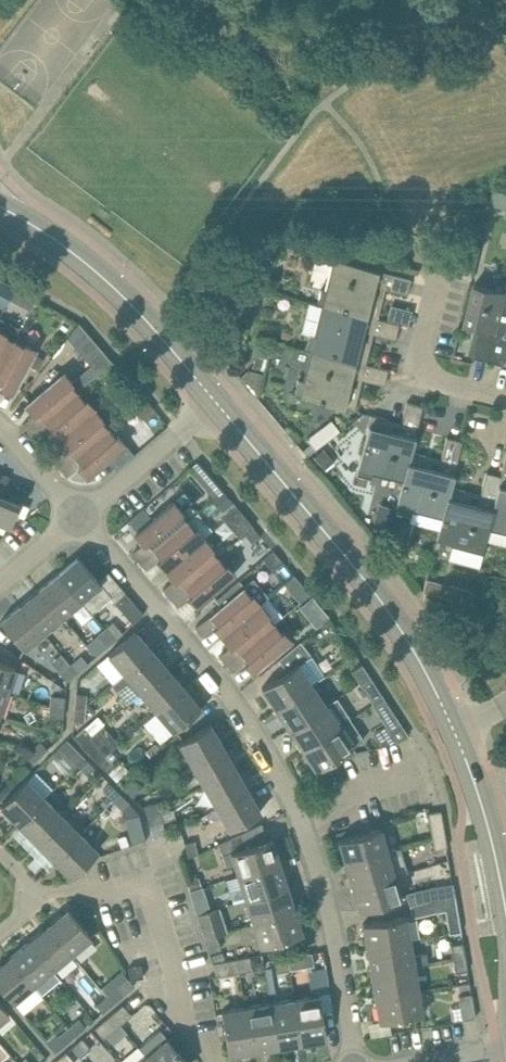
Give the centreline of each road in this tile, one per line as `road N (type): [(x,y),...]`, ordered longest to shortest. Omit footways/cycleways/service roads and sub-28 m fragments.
road 1 (residential): [(354,1061),(333,927),(303,825),(230,700),(79,517)]
road 2 (tertiary): [(455,731),(381,599),(216,402)]
road 3 (tertiary): [(216,402),(129,300),(56,239),(0,207)]
road 4 (tertiary): [(505,916),(478,788),(455,731)]
road 5 (unclassified): [(79,517),(216,402)]
road 6 (residential): [(505,400),(436,381),(422,368),(438,283)]

